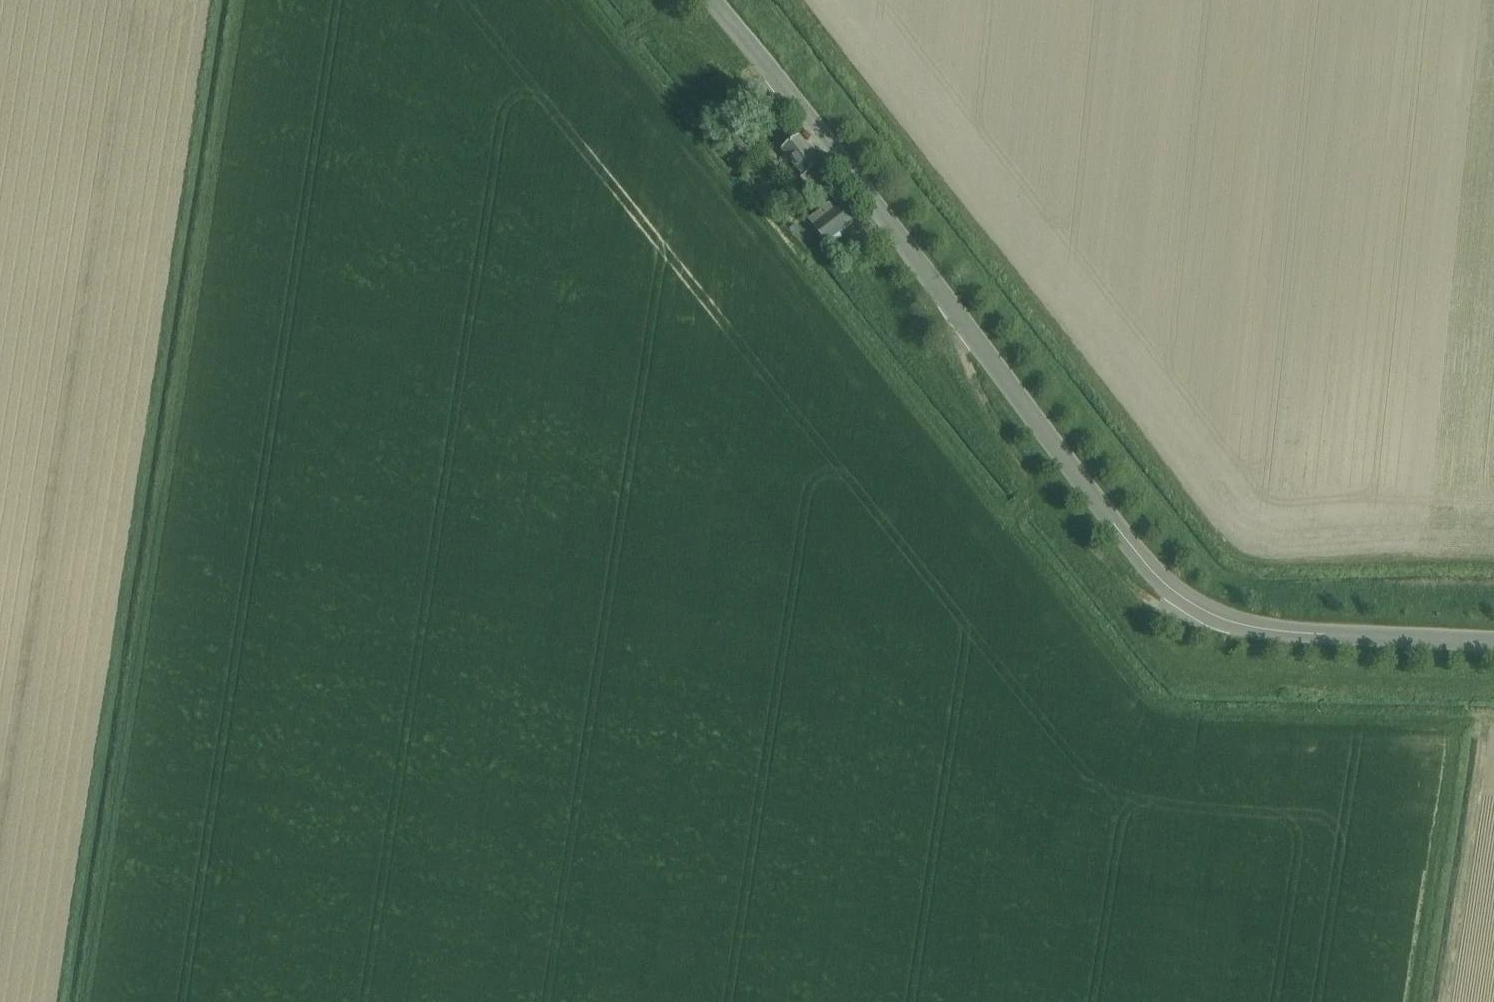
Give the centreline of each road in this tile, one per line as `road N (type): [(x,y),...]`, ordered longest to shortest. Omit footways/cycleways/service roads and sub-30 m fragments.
road 1 (unclassified): [(1493,643),(1276,631),(1220,619),(1177,595),(1133,551),(711,0)]

